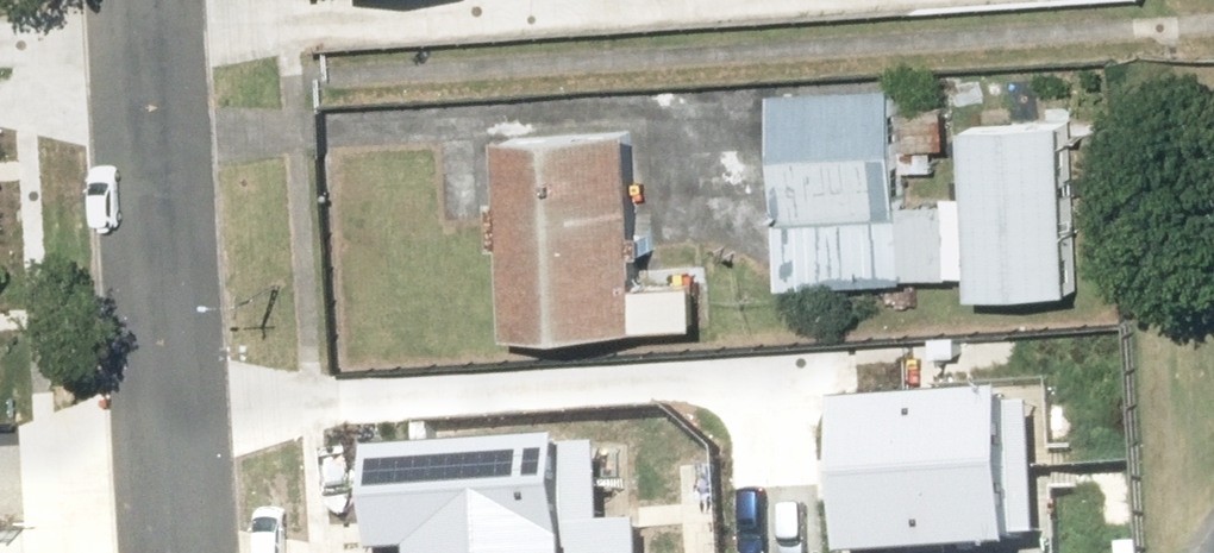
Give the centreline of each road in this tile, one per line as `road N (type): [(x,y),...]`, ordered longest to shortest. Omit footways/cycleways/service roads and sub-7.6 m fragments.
road 1 (residential): [(140,0),(173,469)]
road 2 (residential): [(0,476),(173,469)]

